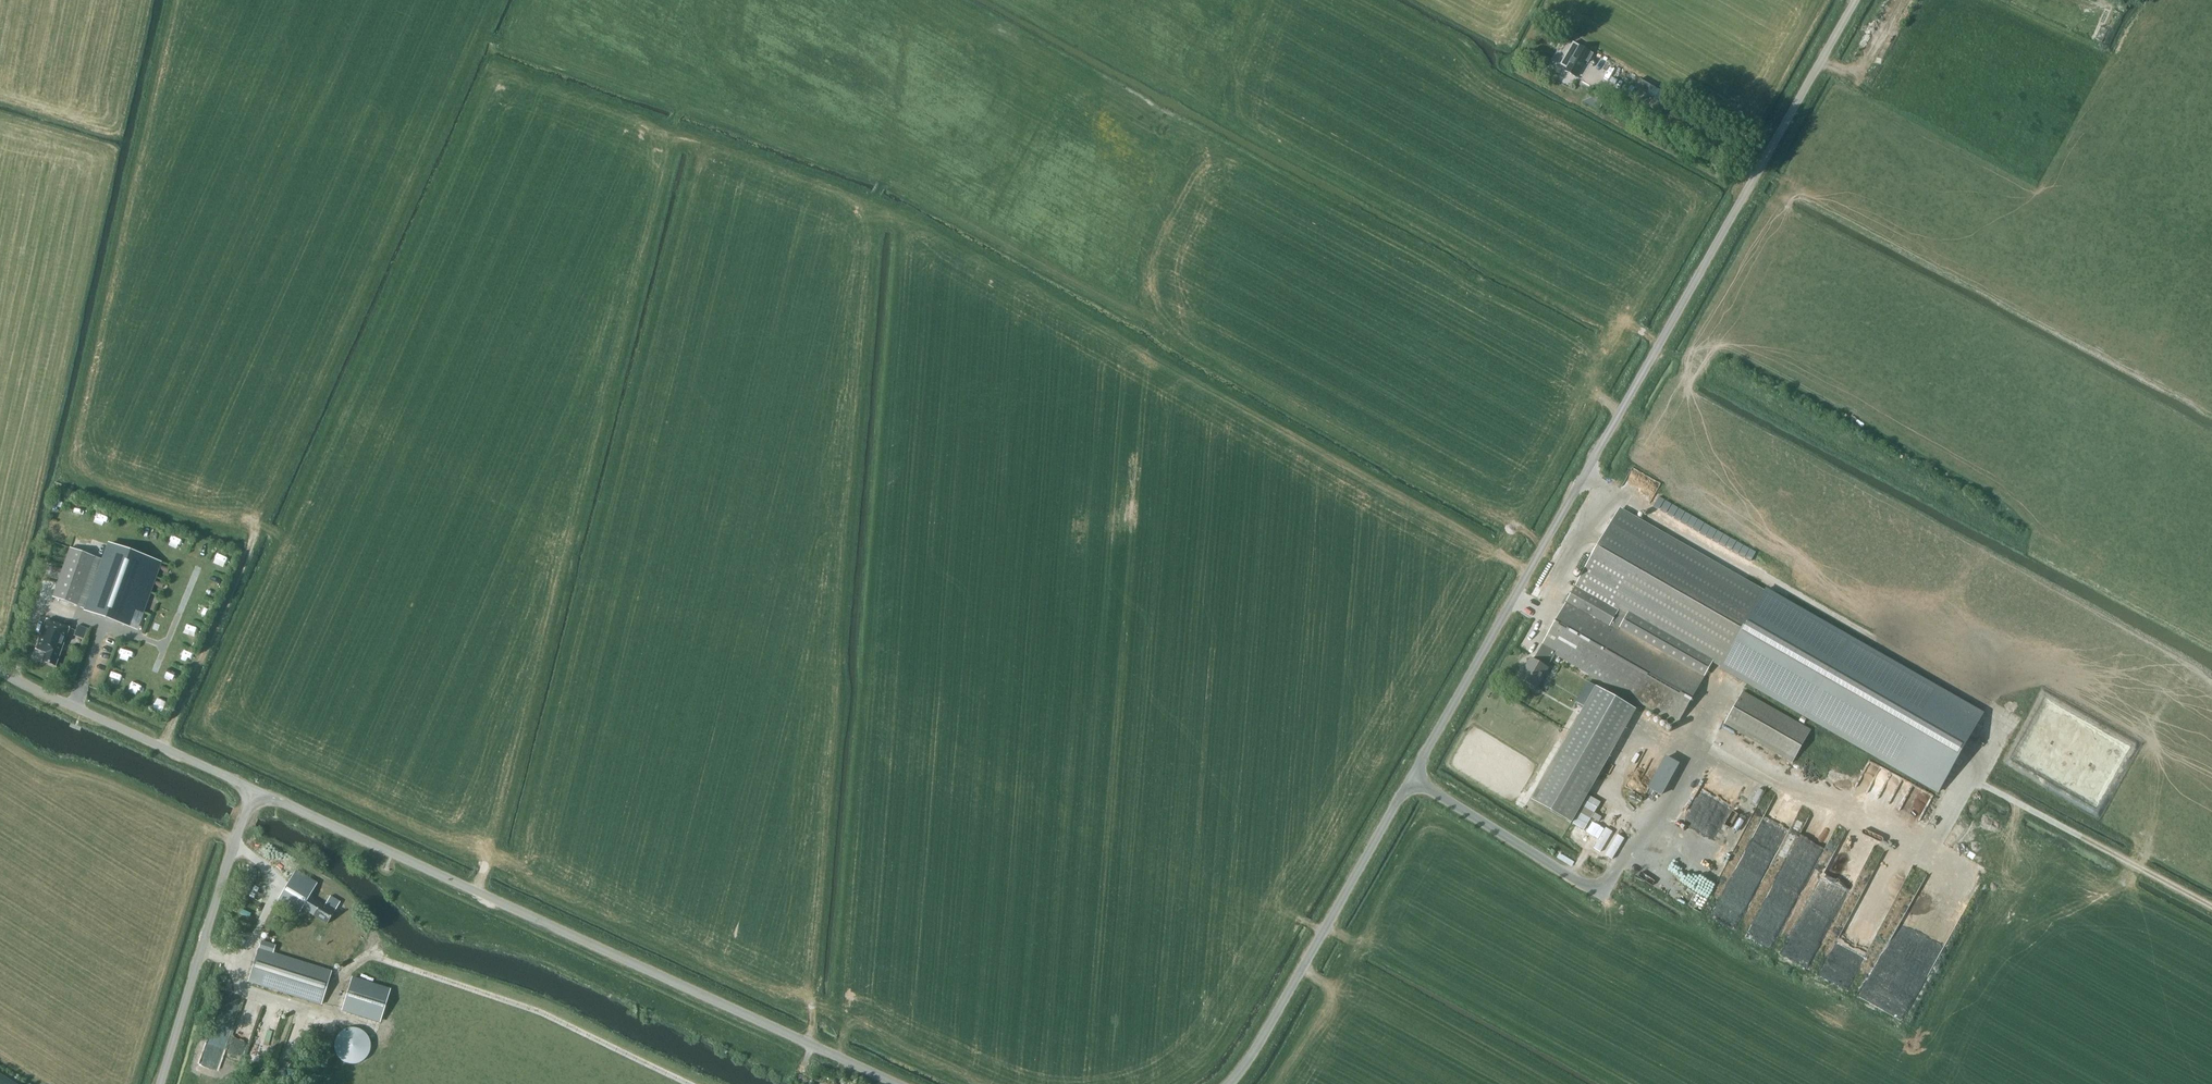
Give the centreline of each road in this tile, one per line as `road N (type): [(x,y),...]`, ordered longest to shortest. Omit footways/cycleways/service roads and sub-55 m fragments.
road 1 (unclassified): [(1228,1083),(1260,1049),(1857,0)]
road 2 (unclassified): [(255,790),(890,1083)]
road 3 (unclassified): [(160,1083),(255,790)]
road 4 (unclassified): [(255,790),(0,668)]

